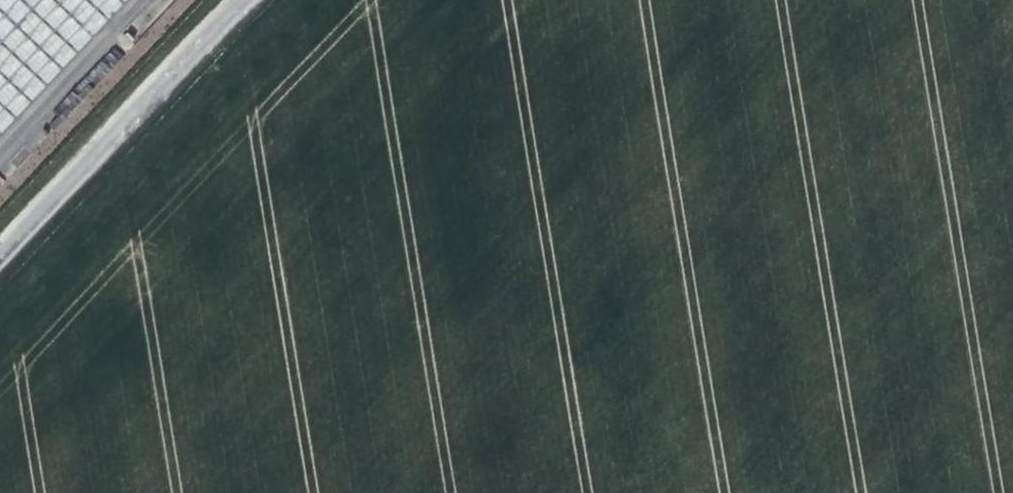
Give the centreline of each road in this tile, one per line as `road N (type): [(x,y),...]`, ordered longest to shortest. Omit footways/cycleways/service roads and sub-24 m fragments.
road 1 (unclassified): [(238,0),(0,250)]

